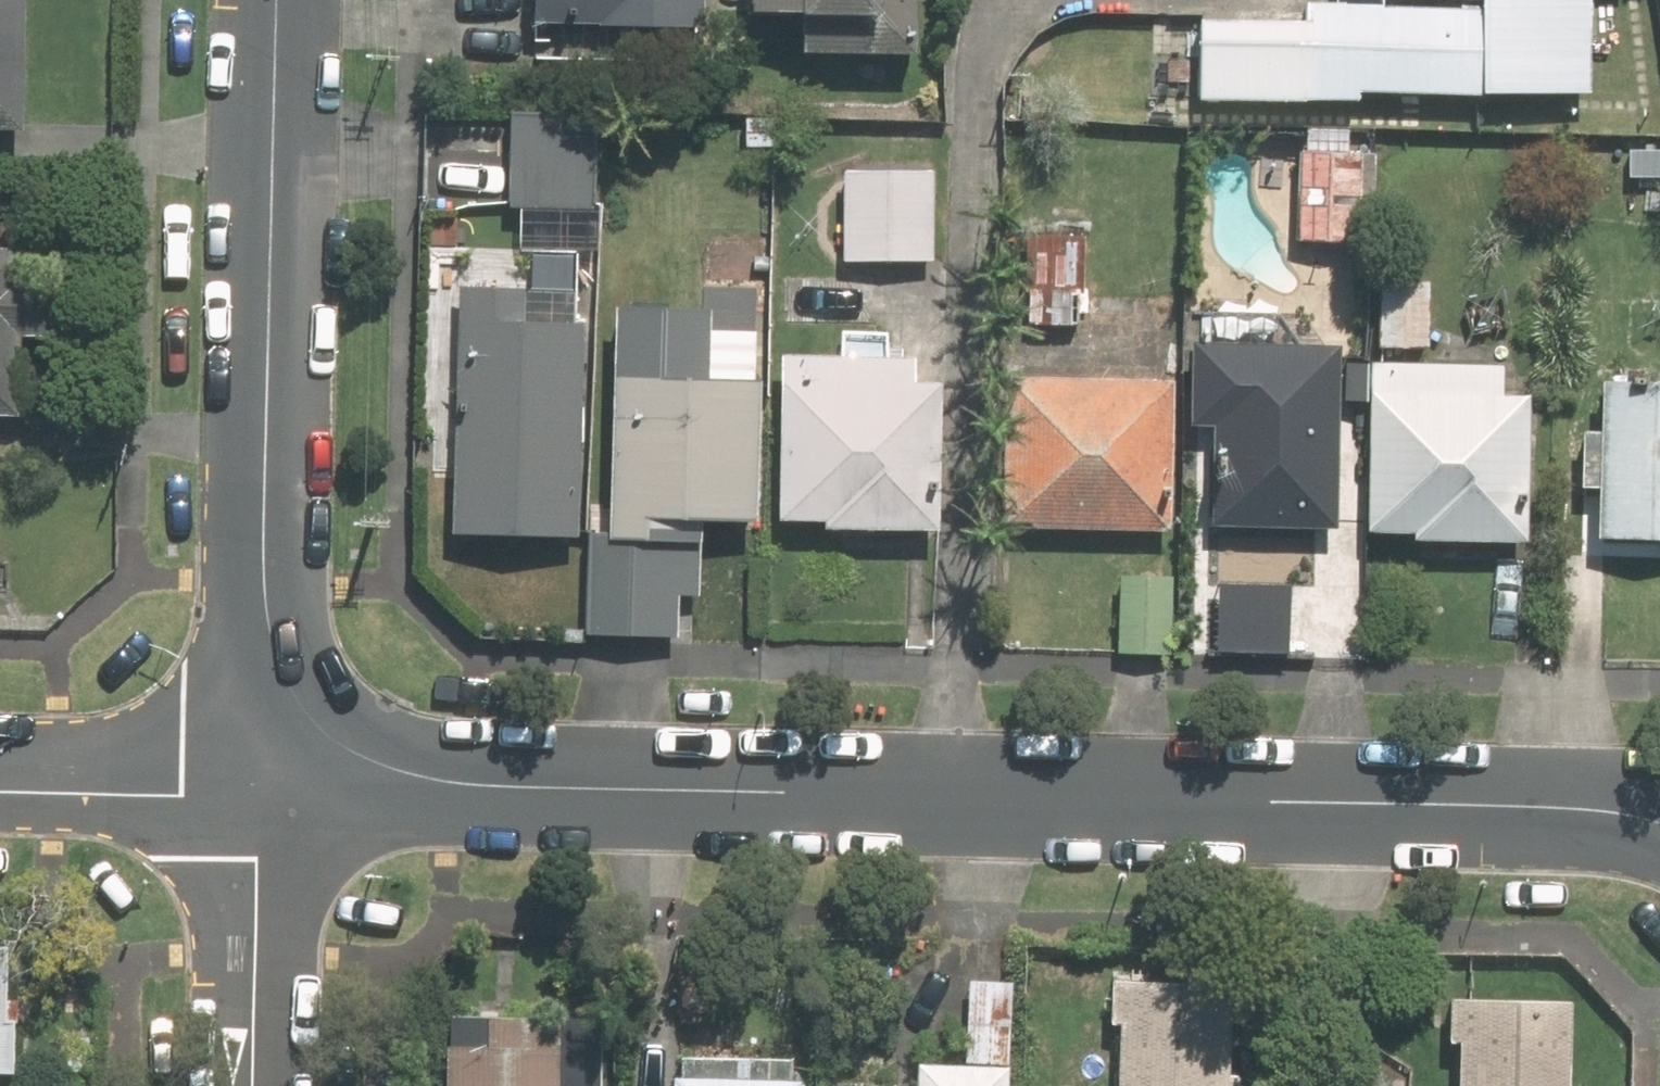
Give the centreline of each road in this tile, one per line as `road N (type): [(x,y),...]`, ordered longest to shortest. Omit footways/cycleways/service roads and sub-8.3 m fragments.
road 1 (tertiary): [(299,725),(377,772),(444,785),(1659,822)]
road 2 (tertiary): [(299,725),(267,663),(256,592),(273,0)]
road 3 (residential): [(245,1085),(249,863),(299,725)]
road 4 (residential): [(0,793),(169,796),(299,725)]

